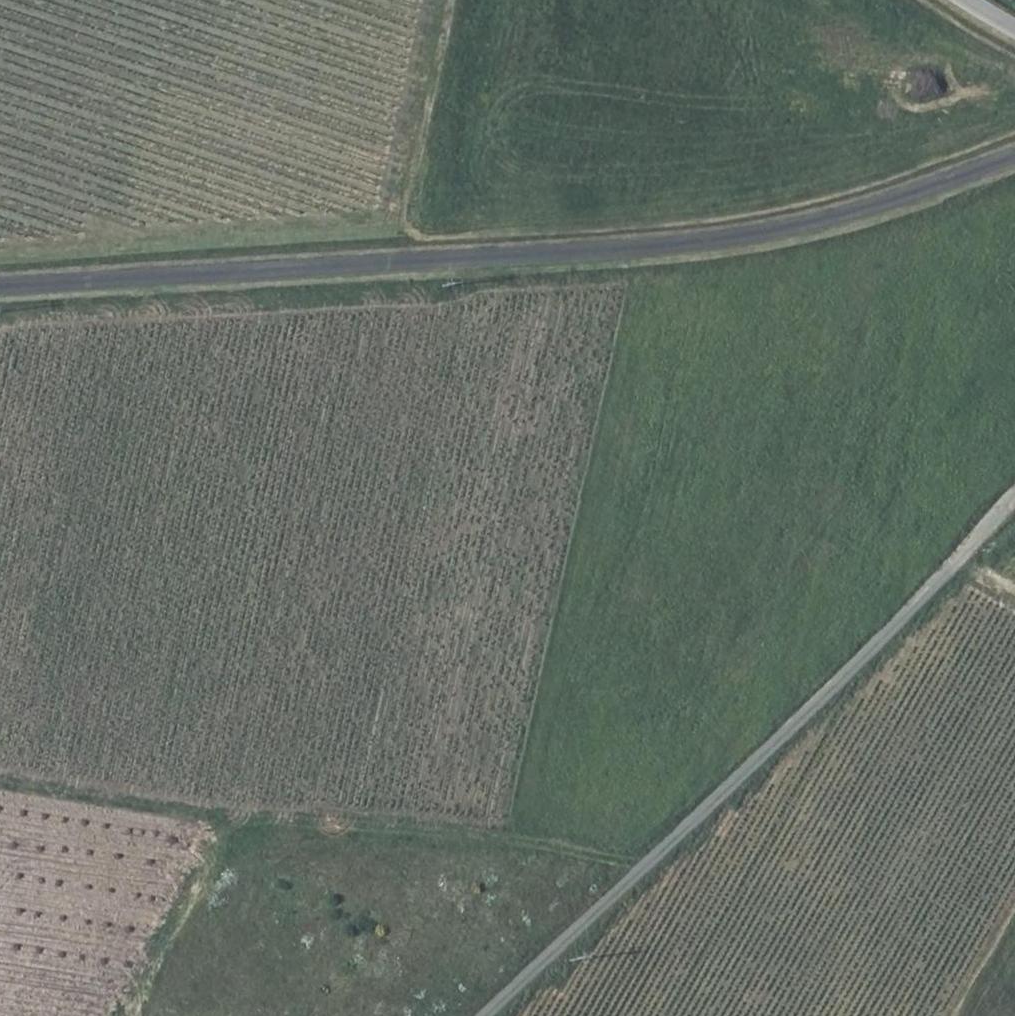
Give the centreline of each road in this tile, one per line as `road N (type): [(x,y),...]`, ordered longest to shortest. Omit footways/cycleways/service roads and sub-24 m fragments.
road 1 (unclassified): [(0,287),(664,244),(780,229),(905,198),(1014,155)]
road 2 (track): [(490,1015),(863,657),(1014,497)]

